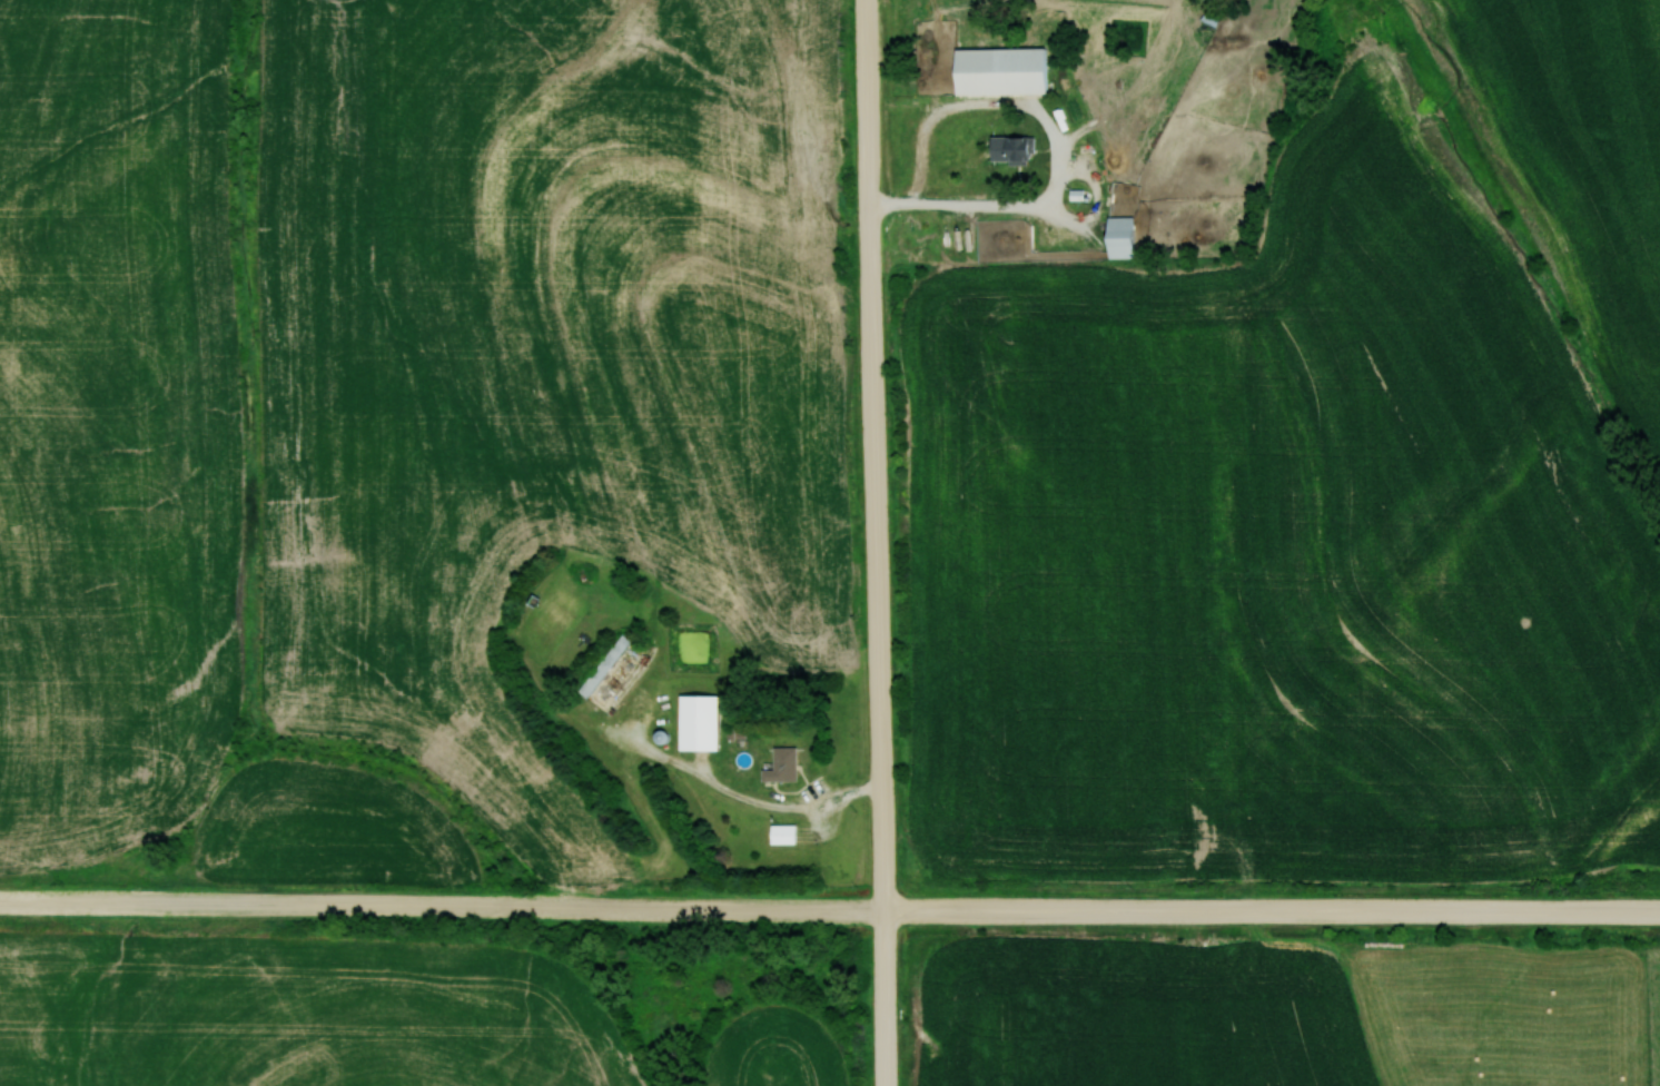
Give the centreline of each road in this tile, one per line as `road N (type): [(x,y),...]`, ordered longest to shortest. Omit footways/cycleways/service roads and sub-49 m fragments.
road 1 (residential): [(1659,911),(0,905)]
road 2 (residential): [(886,1085),(885,910),(916,272),(905,0)]

